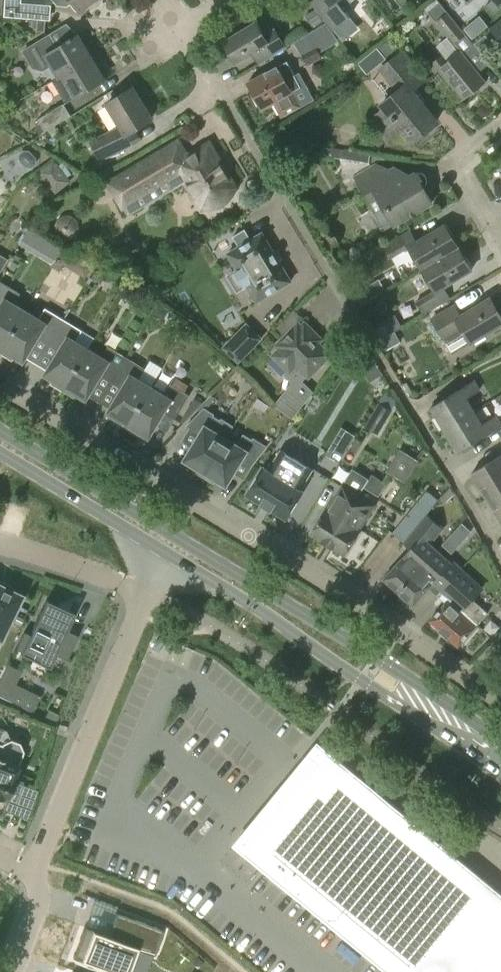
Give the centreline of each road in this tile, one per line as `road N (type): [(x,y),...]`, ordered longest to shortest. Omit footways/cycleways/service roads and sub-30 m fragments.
road 1 (residential): [(468,680),(0,386)]
road 2 (secondary): [(500,761),(173,548)]
road 3 (residential): [(146,592),(36,873)]
road 4 (secondary): [(173,548),(0,441)]
road 5 (residential): [(500,238),(451,159),(500,120)]
road 6 (residential): [(0,543),(146,592)]

